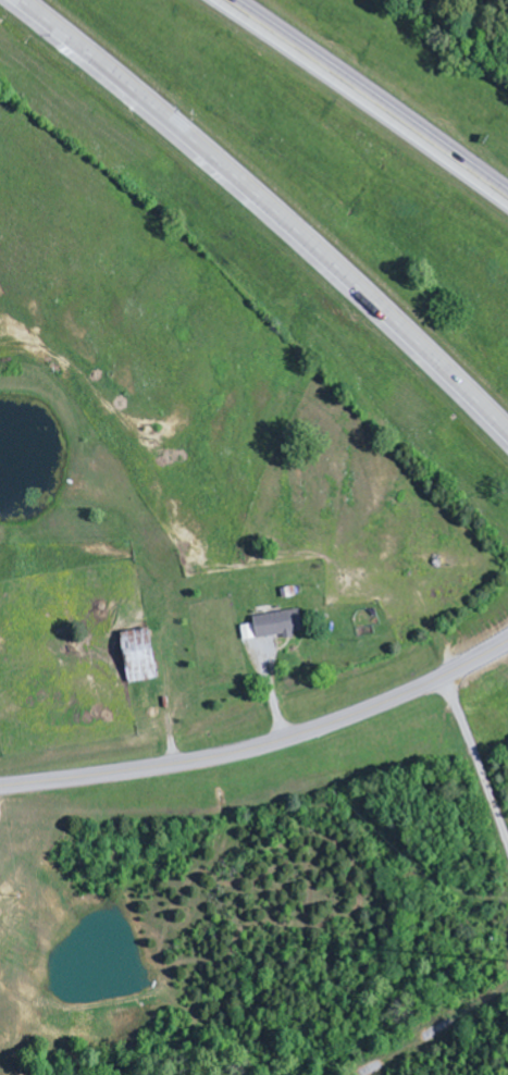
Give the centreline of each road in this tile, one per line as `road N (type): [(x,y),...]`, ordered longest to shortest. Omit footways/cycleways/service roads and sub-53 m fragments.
road 1 (motorway): [(17,0),(249,190),(507,434)]
road 2 (secondary): [(0,784),(256,746),(382,704),(507,641)]
road 3 (motorway): [(507,200),(224,0)]

